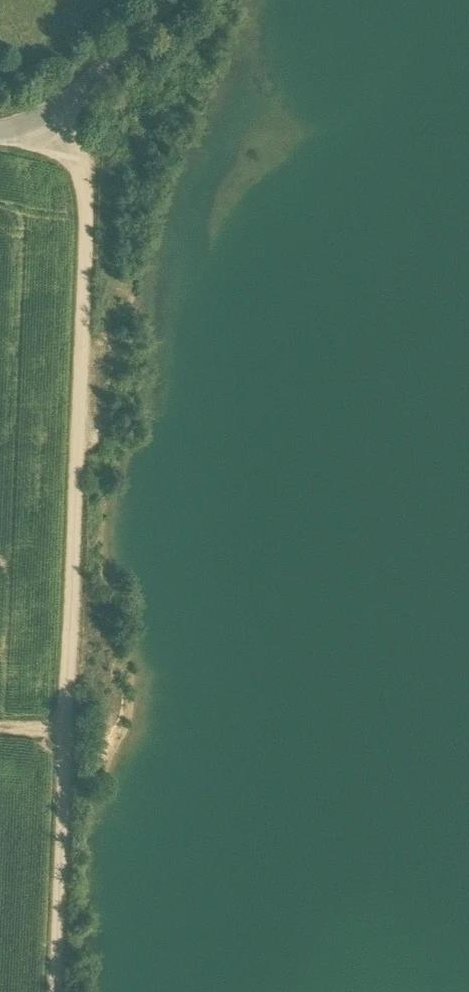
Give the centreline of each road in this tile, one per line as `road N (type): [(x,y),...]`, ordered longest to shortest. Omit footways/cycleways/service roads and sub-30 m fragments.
road 1 (track): [(55,991),(87,209)]
road 2 (unclassified): [(172,0),(72,103),(43,123),(0,133)]

